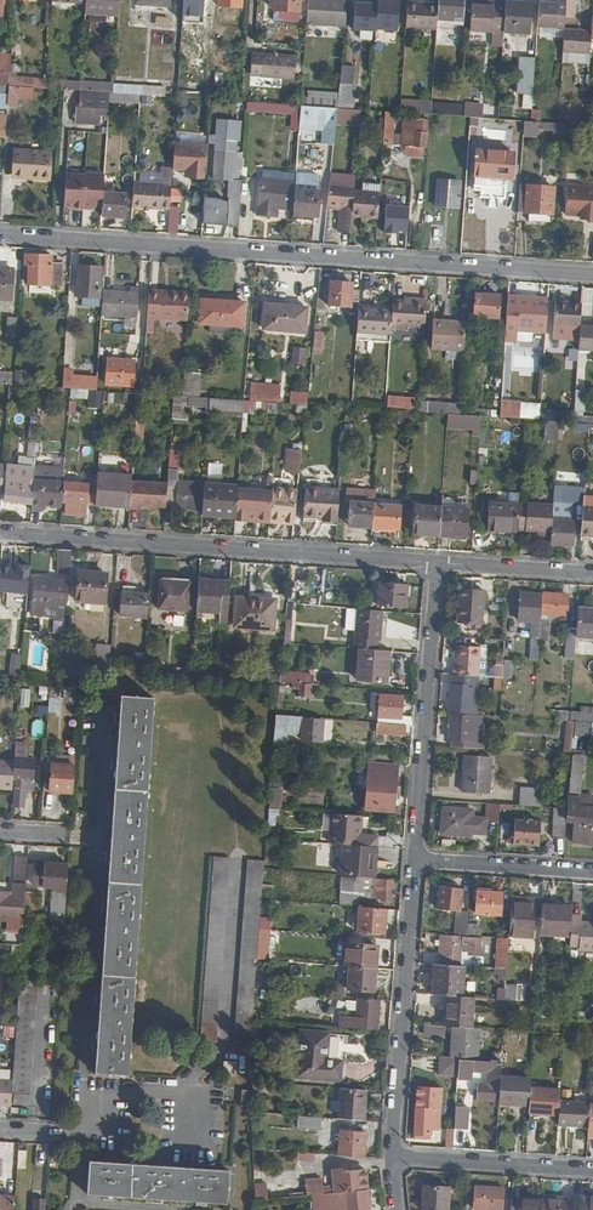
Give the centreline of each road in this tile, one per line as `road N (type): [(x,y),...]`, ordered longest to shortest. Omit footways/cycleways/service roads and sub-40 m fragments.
road 1 (residential): [(592,275),(0,234)]
road 2 (residential): [(436,563),(0,533)]
road 3 (residential): [(414,860),(436,563)]
road 4 (residential): [(392,1157),(414,860)]
road 5 (residential): [(592,1170),(392,1157)]
road 6 (residential): [(592,871),(414,860)]
road 7 (residential): [(592,573),(436,563)]

